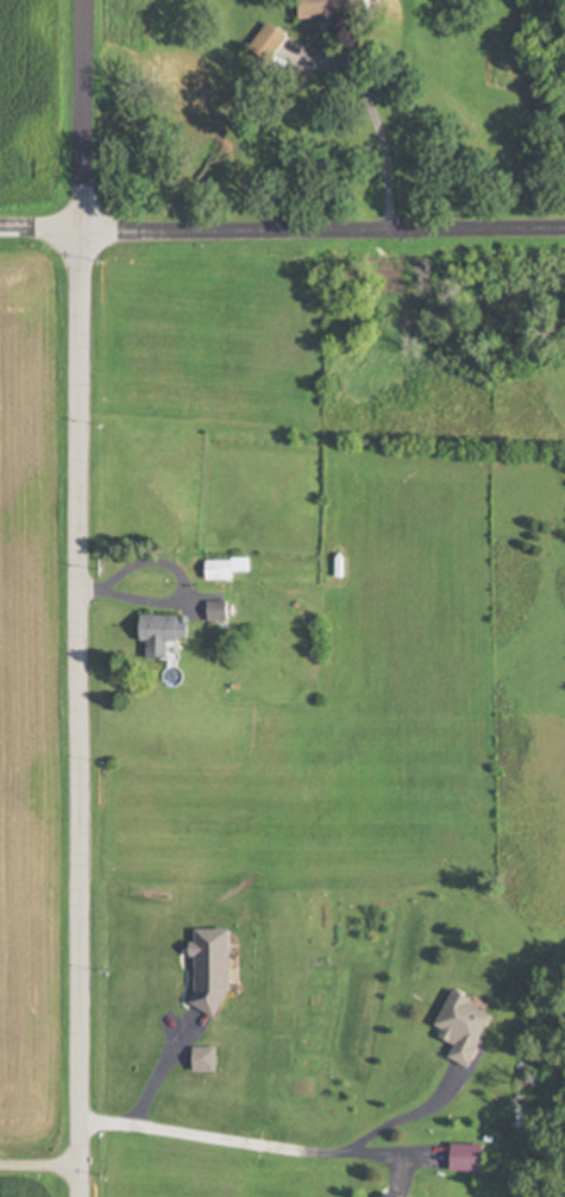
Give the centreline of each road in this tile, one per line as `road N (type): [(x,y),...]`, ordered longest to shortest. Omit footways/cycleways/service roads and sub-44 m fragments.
road 1 (tertiary): [(77,1196),(82,0)]
road 2 (residential): [(564,242),(0,249)]

